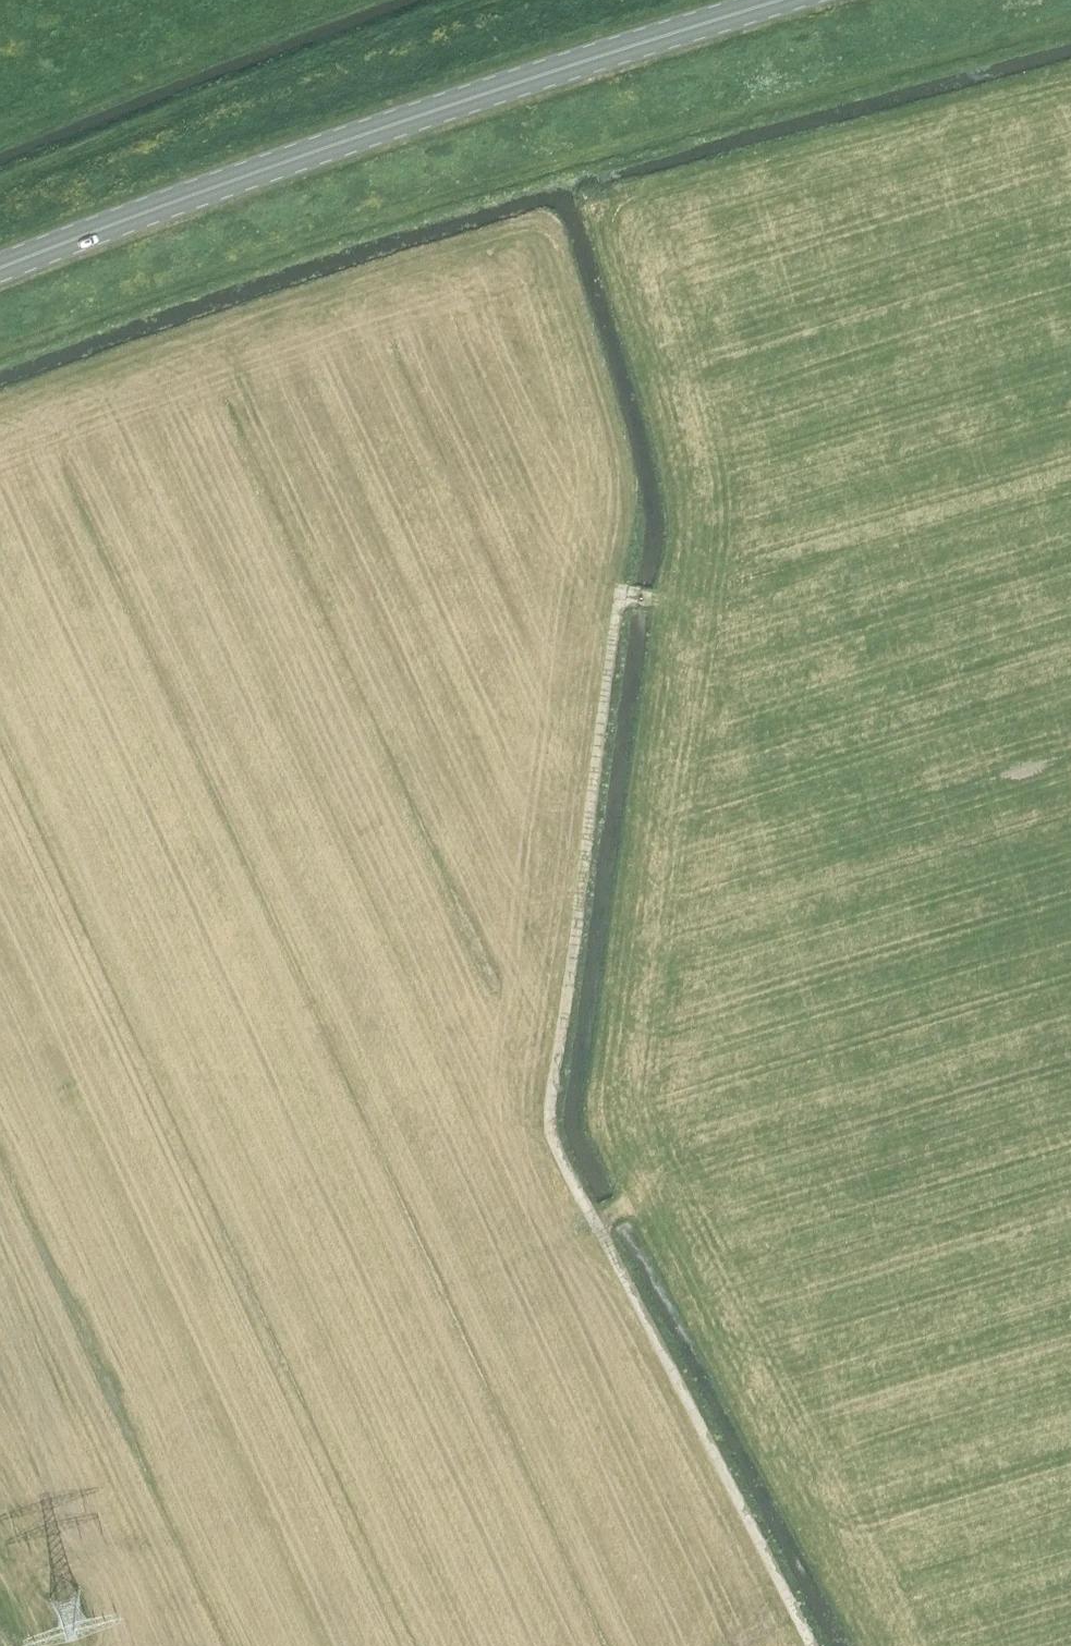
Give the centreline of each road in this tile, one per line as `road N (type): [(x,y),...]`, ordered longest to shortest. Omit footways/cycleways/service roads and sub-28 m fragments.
road 1 (track): [(665,601),(622,596),(616,621),(552,1138),(812,1645)]
road 2 (primary): [(0,268),(333,145),(781,0)]

